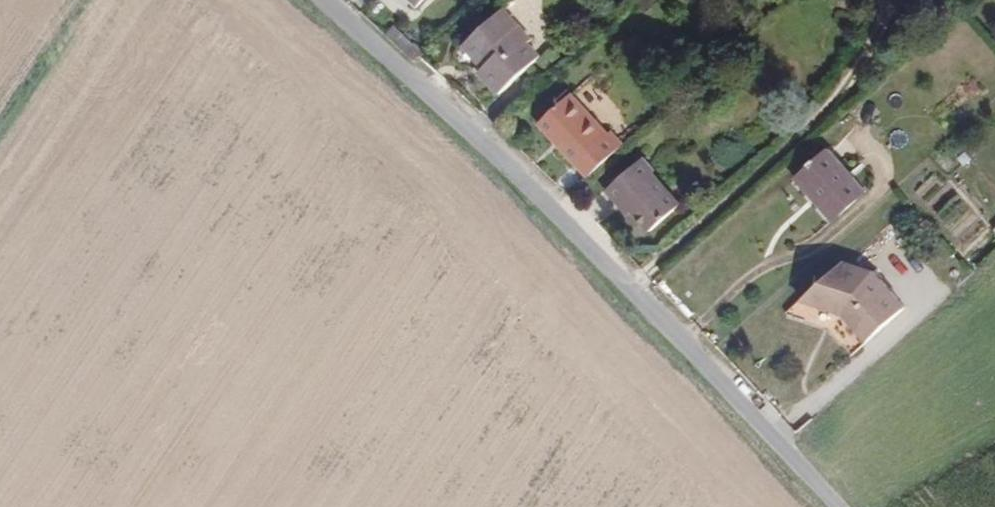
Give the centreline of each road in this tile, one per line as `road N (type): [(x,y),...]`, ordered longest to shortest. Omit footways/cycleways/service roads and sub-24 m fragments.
road 1 (residential): [(633,281),(326,0)]
road 2 (residential): [(633,281),(703,230),(843,98),(900,0)]
road 3 (residential): [(813,474),(633,281)]

